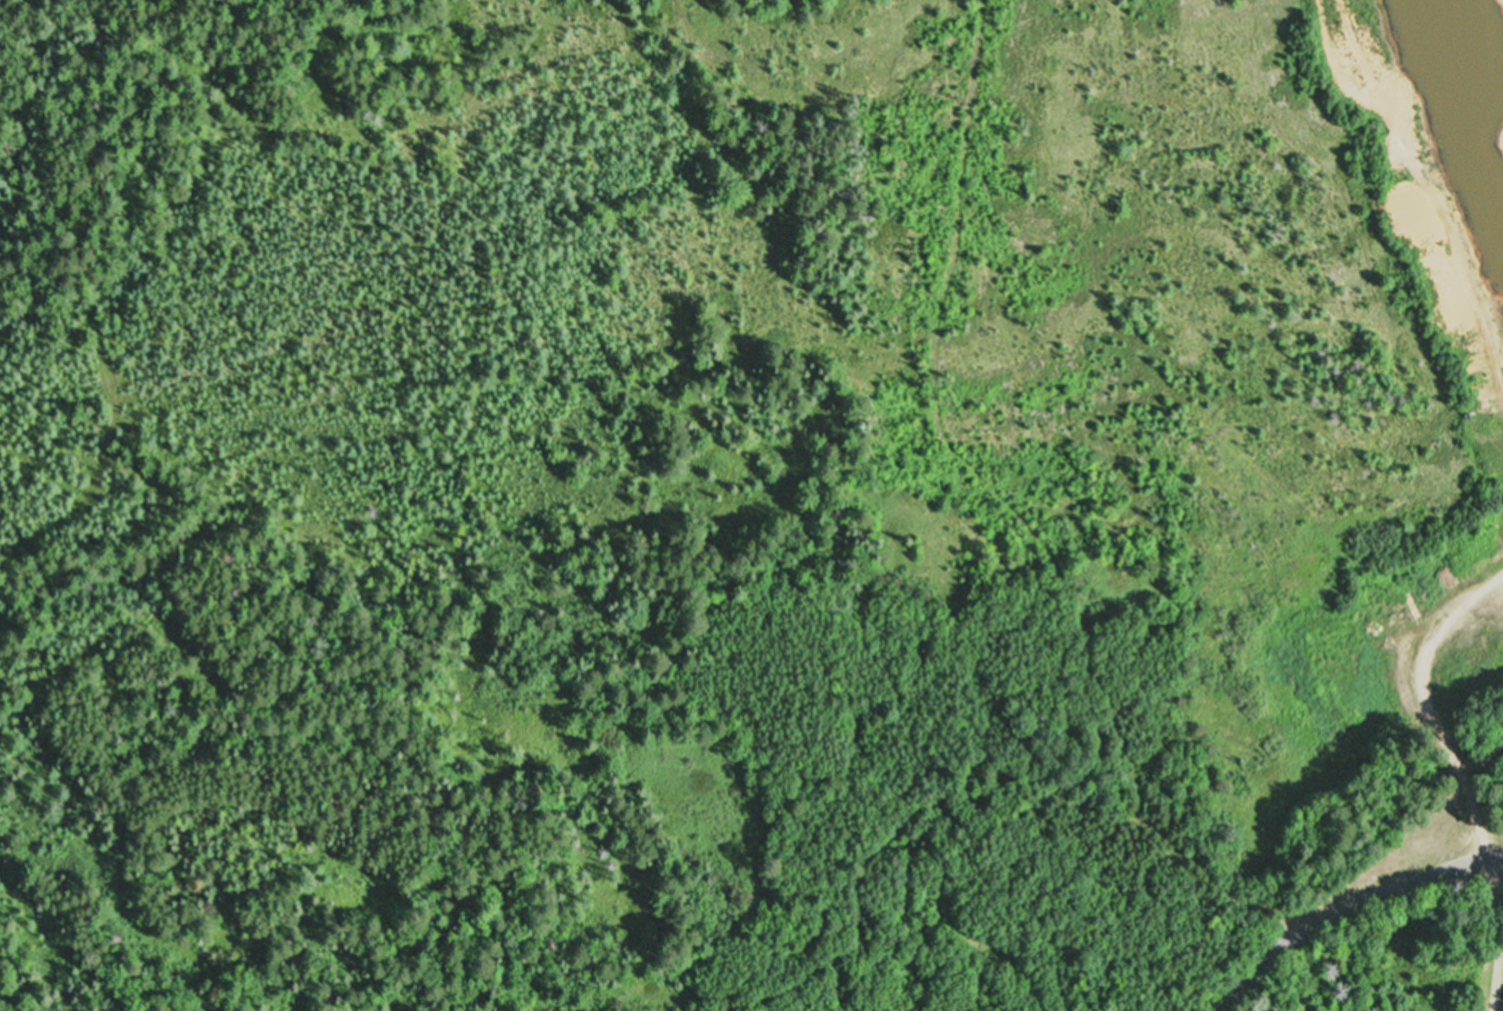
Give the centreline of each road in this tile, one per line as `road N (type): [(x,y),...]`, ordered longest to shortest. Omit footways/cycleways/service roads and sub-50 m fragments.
road 1 (residential): [(1229,1010),(1293,929),(1357,893),(1502,846)]

